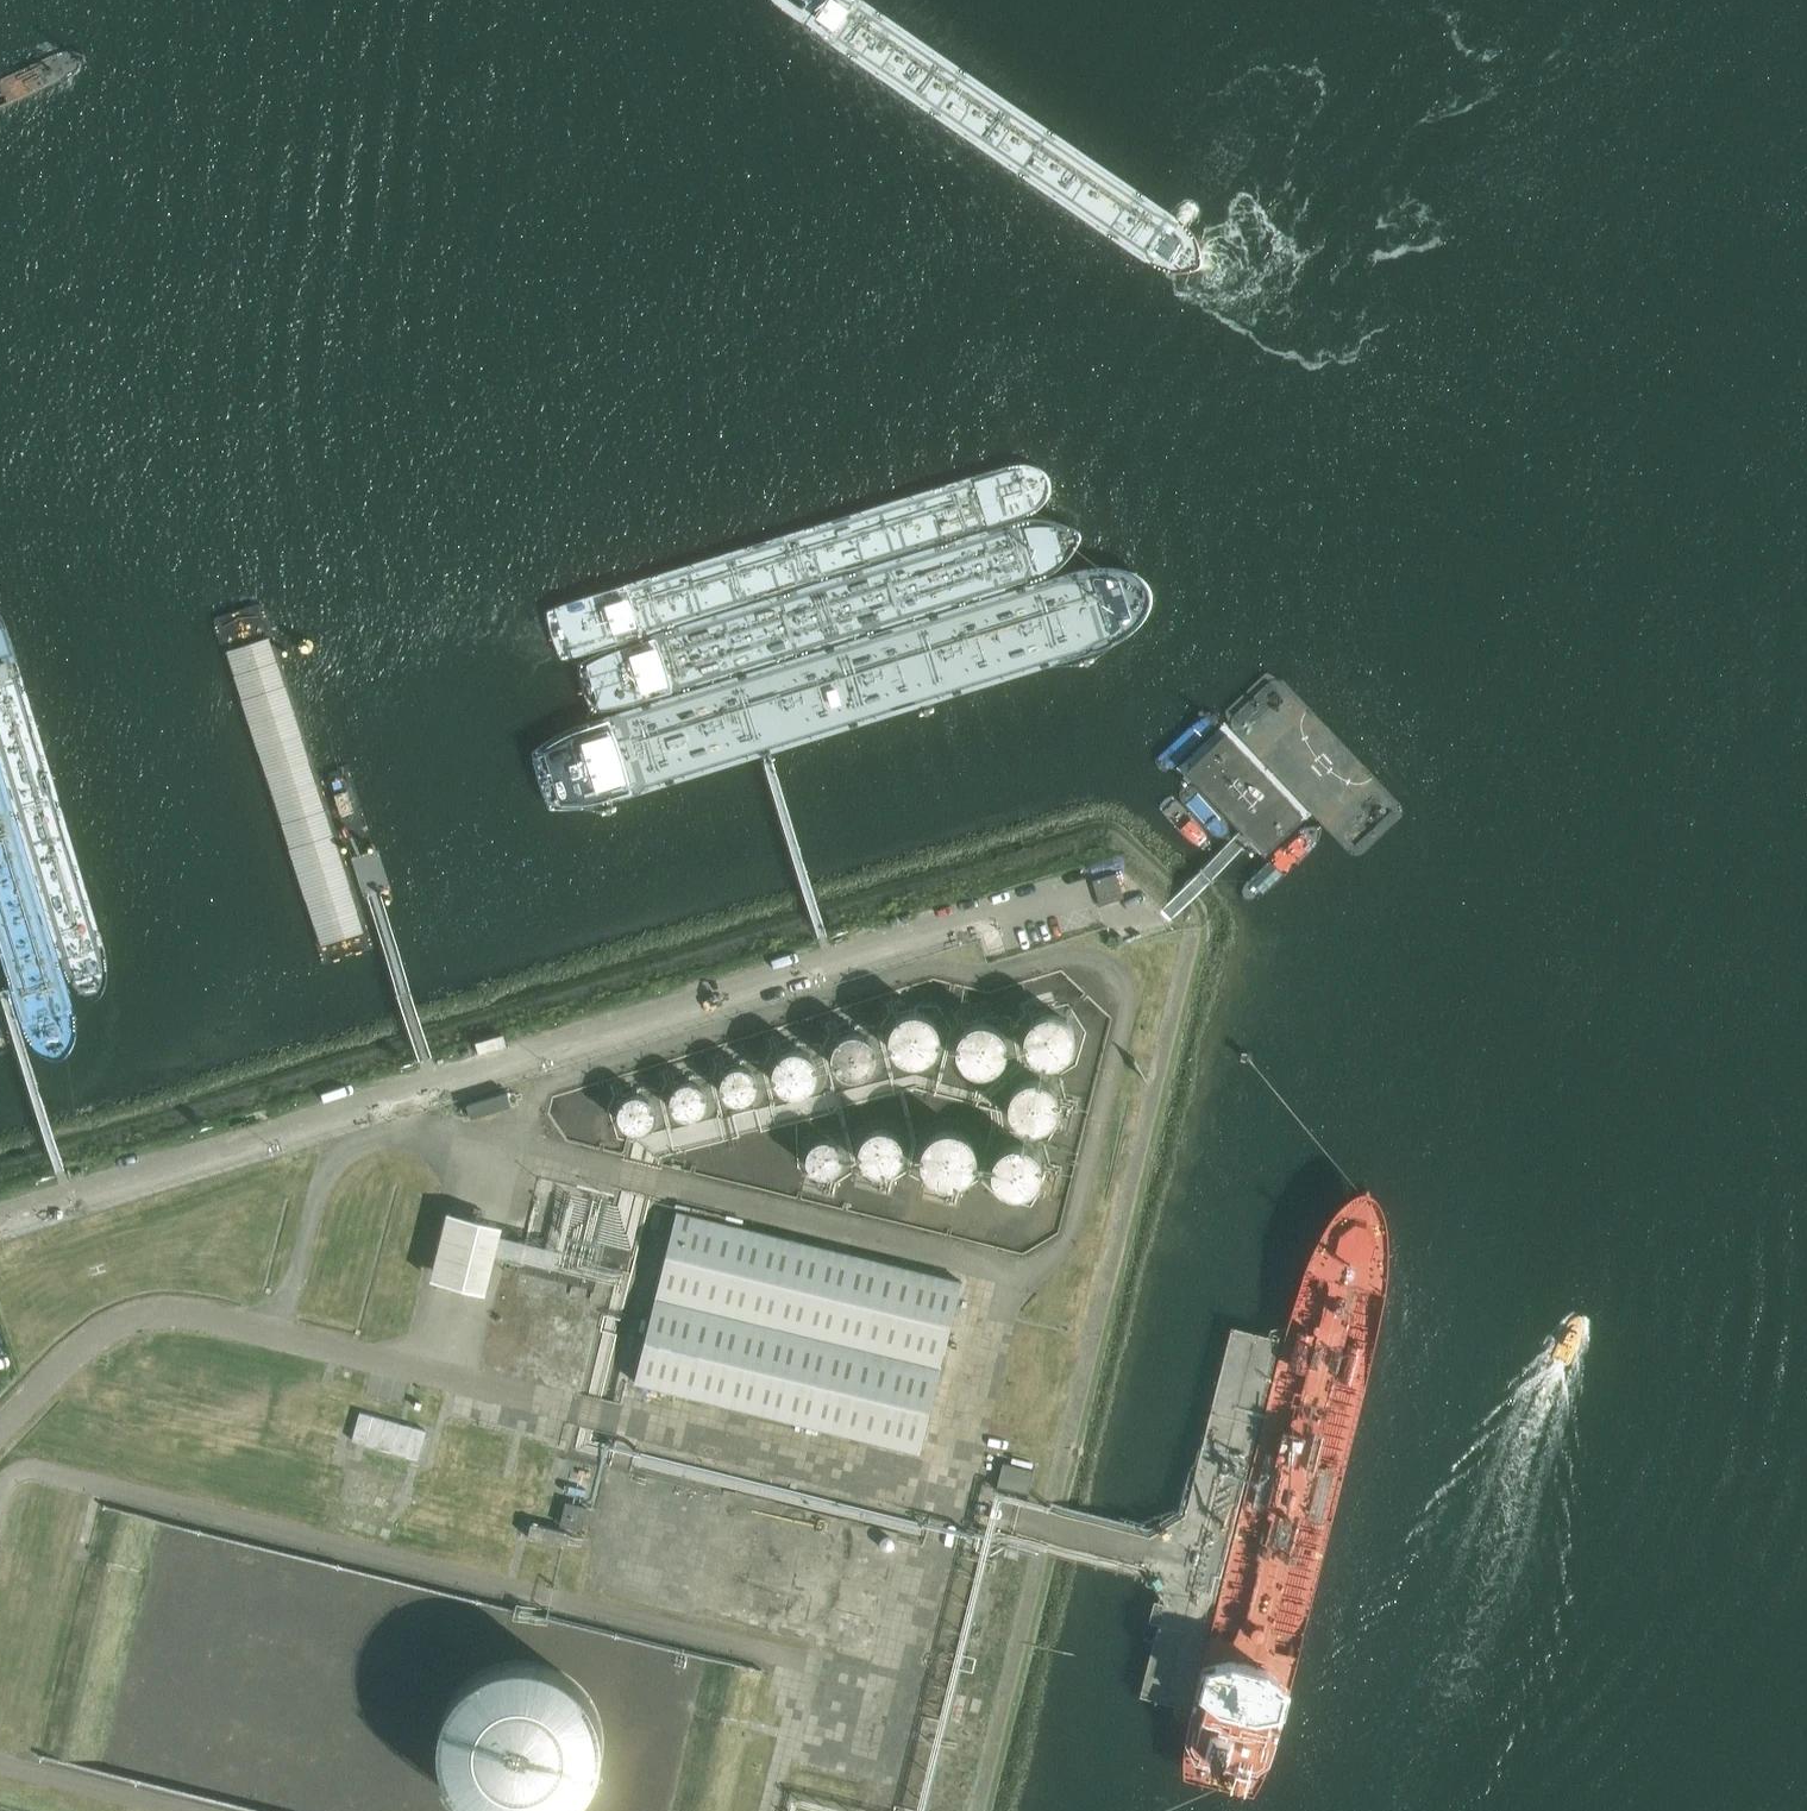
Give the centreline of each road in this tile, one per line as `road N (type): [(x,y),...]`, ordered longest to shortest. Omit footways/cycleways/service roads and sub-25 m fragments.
road 1 (unclassified): [(0,1219),(1072,896)]

